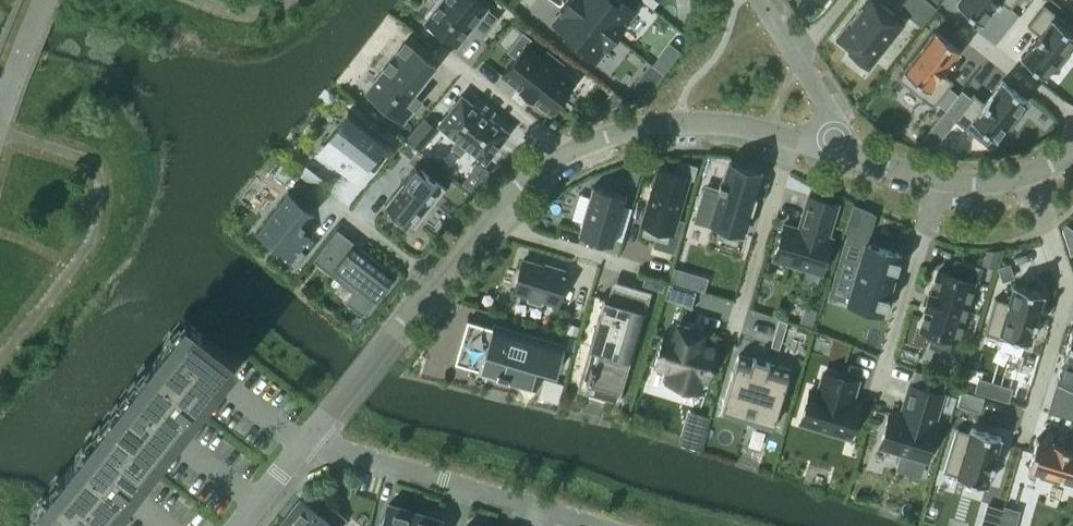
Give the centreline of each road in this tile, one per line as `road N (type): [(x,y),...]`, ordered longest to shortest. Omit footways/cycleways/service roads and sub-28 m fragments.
road 1 (residential): [(586,525),(309,443)]
road 2 (residential): [(563,153),(699,120),(794,135)]
road 3 (residential): [(937,183),(876,394)]
road 4 (residential): [(794,135),(730,343)]
road 5 (residential): [(329,416),(431,288)]
road 6 (residential): [(1068,291),(1023,444)]
road 7 (residential): [(499,212),(528,241),(639,274)]
road 8 (residential): [(1072,119),(964,33)]
road 9 (residential): [(455,68),(563,153)]

